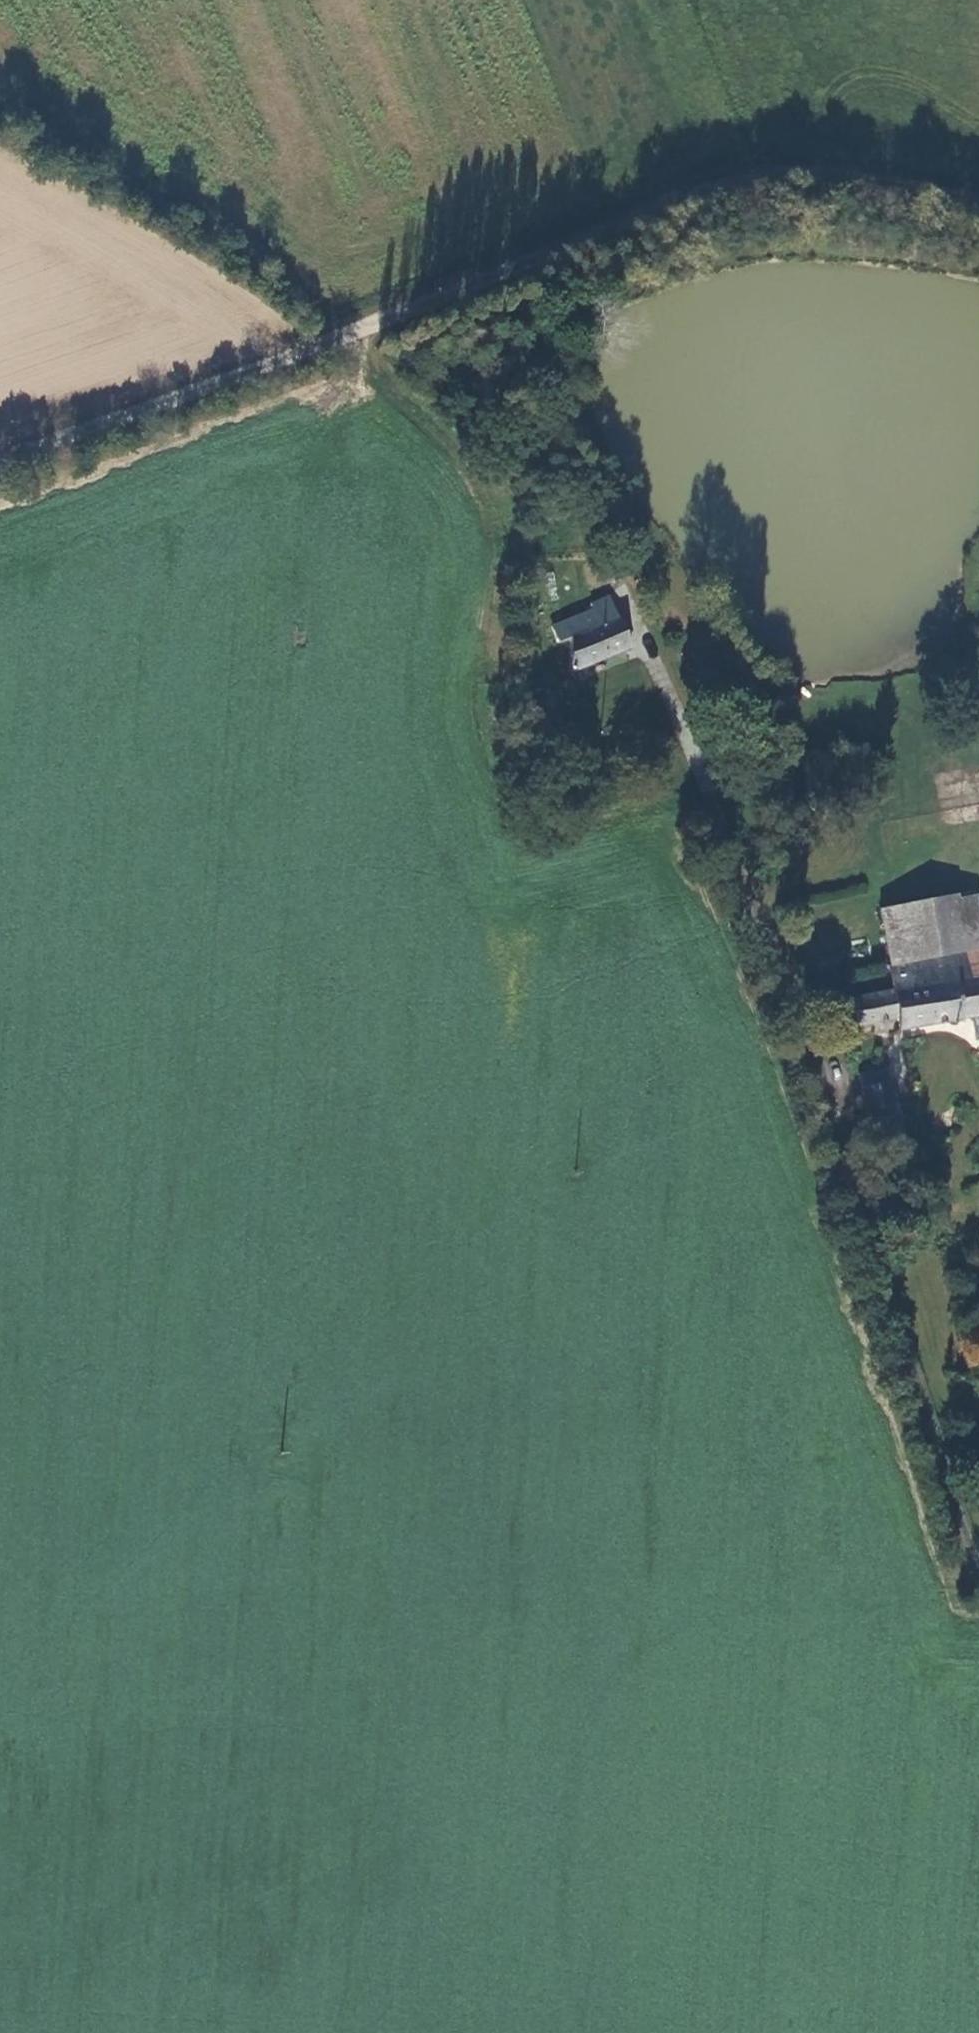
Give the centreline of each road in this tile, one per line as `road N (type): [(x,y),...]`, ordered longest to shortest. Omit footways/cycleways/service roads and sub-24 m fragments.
road 1 (track): [(978,200),(821,174),(767,176),(702,194),(202,396),(0,462)]
road 2 (track): [(978,1563),(826,1100),(678,714)]

